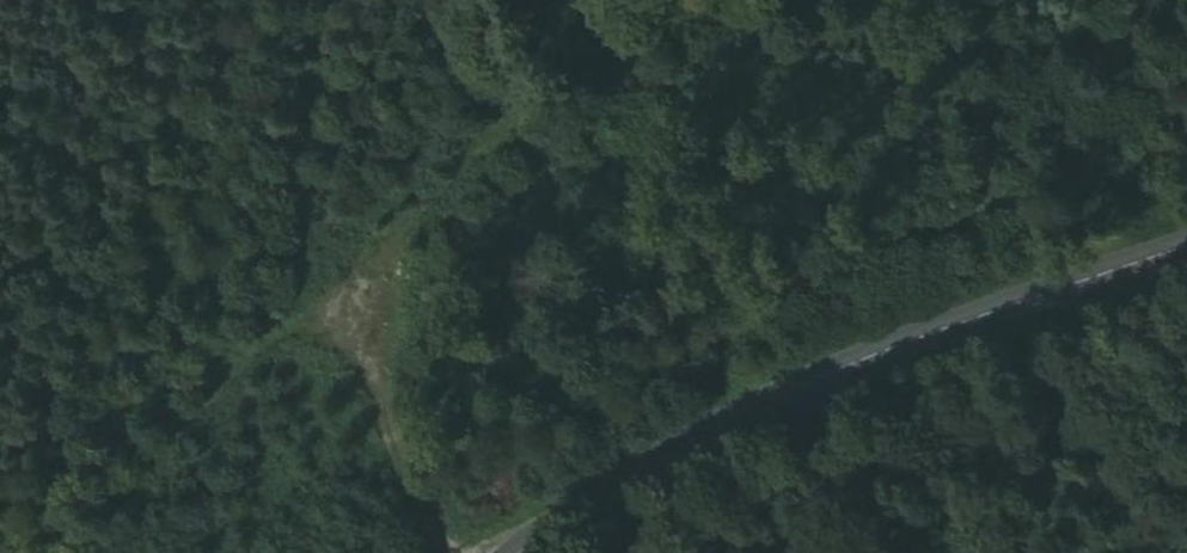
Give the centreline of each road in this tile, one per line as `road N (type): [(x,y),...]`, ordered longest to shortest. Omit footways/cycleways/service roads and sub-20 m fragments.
road 1 (tertiary): [(1186,251),(884,345),(723,429),(540,552)]

